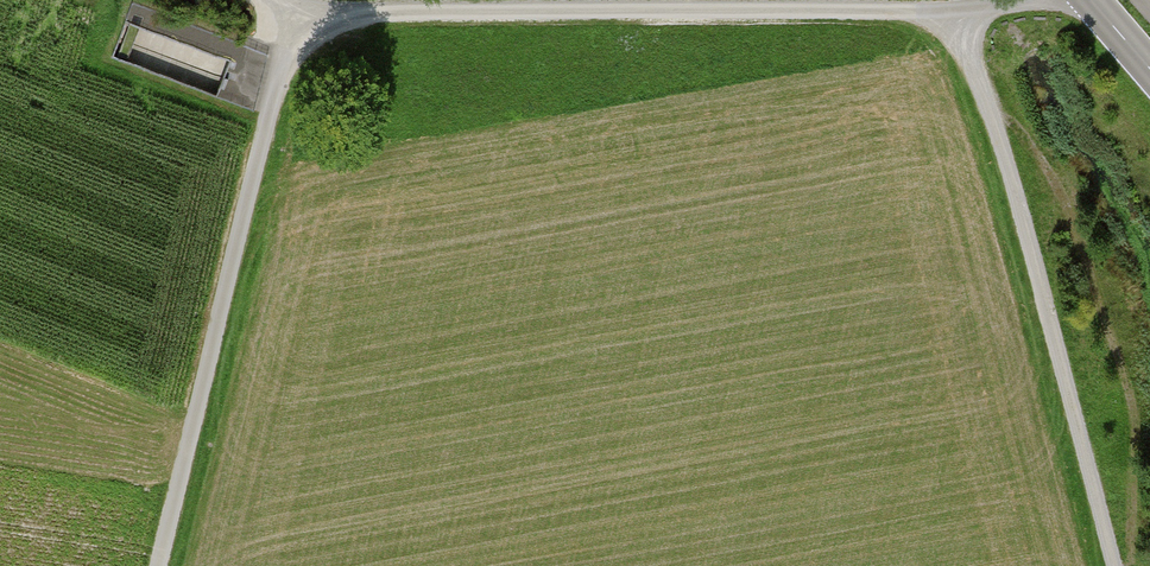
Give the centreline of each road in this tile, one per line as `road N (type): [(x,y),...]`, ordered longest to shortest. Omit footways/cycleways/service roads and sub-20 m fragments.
road 1 (track): [(1021,0),(960,20),(913,10),(294,18)]
road 2 (track): [(960,20),(1115,565)]
road 3 (track): [(155,565),(294,18)]

